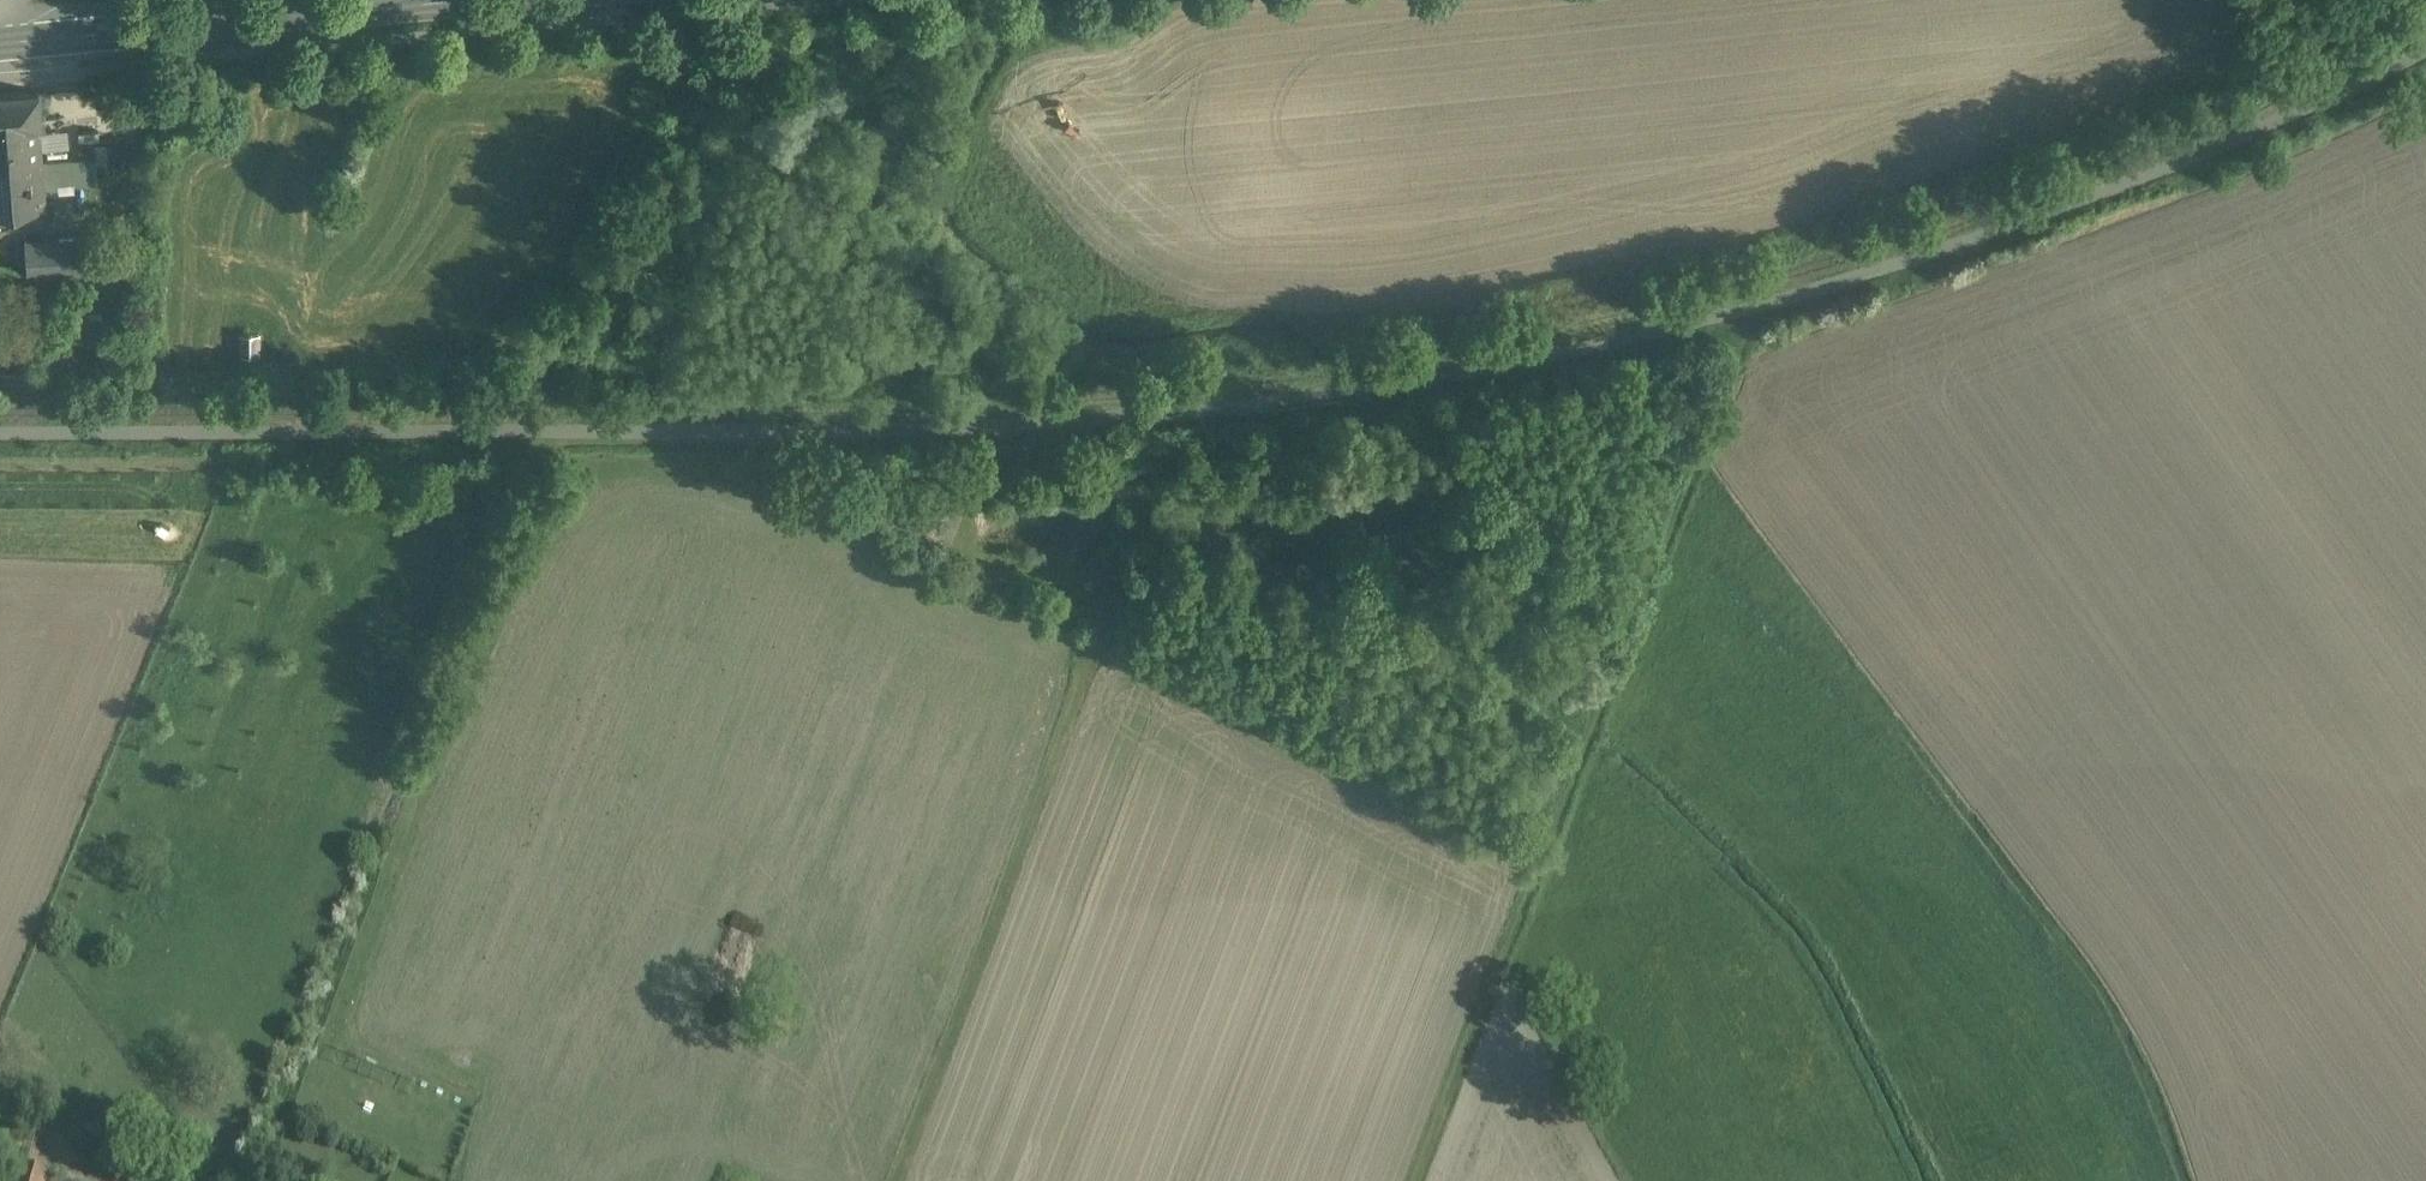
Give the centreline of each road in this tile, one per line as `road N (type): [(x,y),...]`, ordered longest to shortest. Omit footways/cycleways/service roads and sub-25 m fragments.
road 1 (track): [(1411,1180),(1625,643),(1739,323),(1736,311)]
road 2 (track): [(895,1180),(1111,600)]
road 3 (primary): [(484,0),(0,44)]

